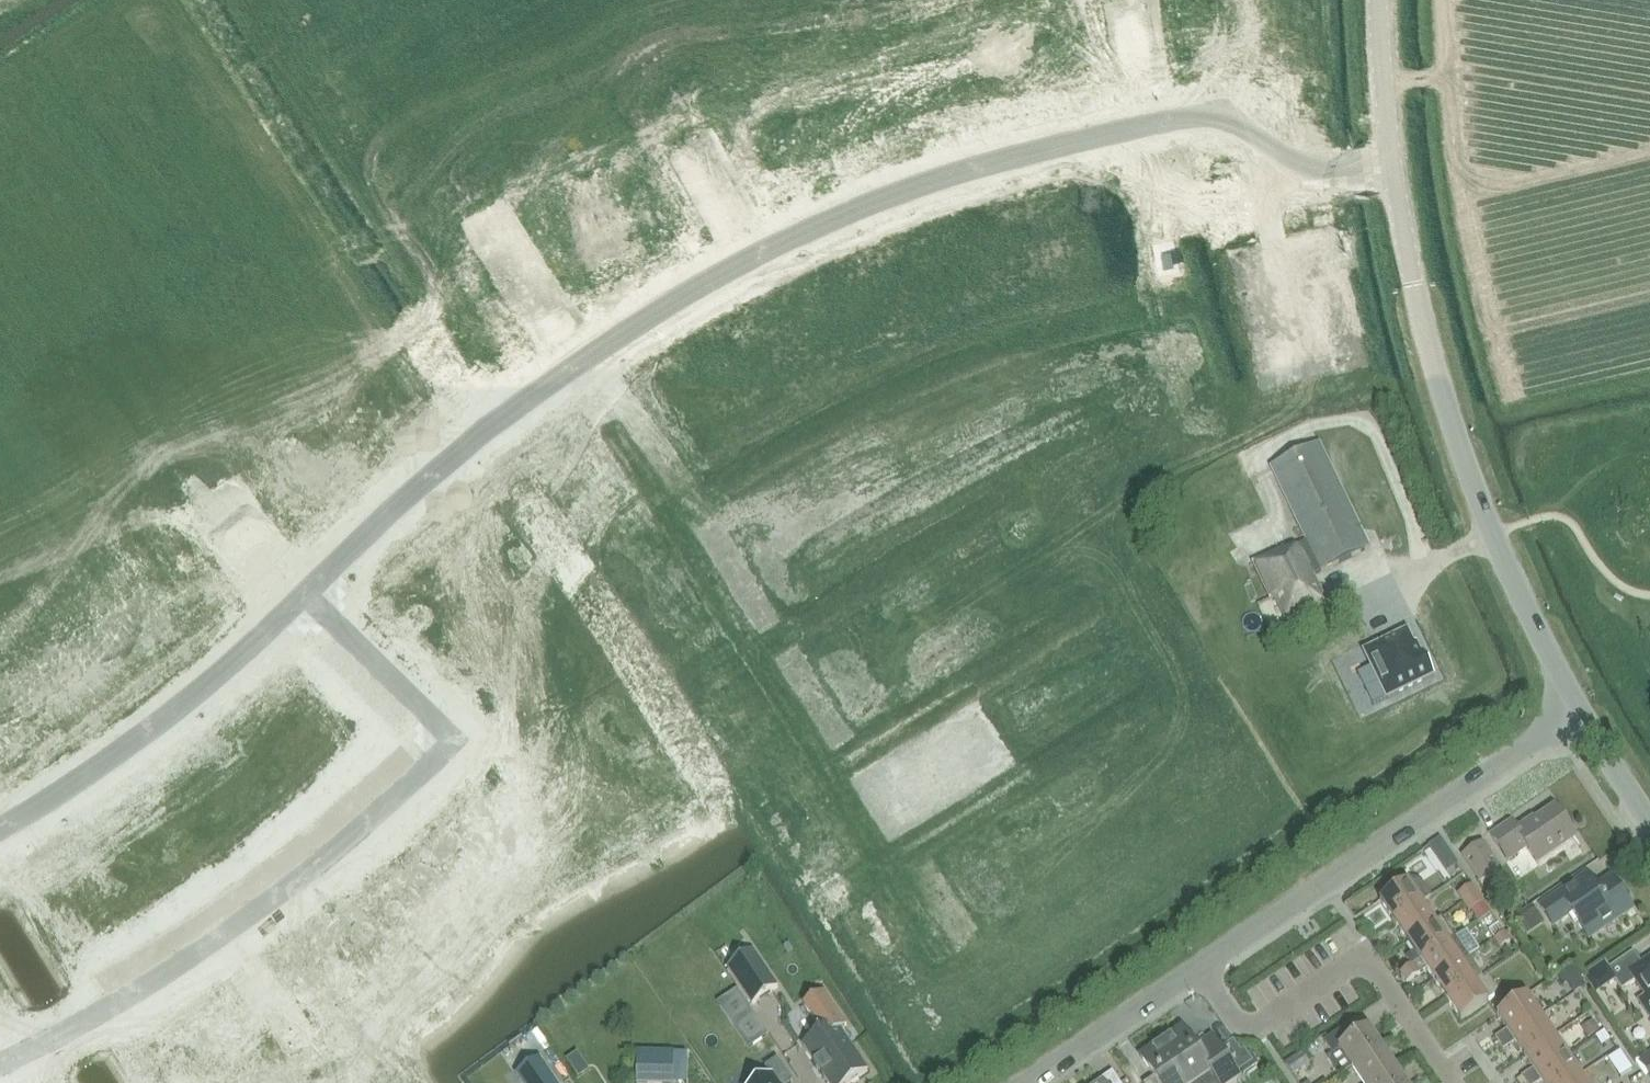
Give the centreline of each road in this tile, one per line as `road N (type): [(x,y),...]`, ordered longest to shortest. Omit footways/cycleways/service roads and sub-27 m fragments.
road 1 (residential): [(589,369),(788,242),(1040,150),(1188,124),(1233,127),(1298,178),(1393,173)]
road 2 (residential): [(0,1063),(221,930),(447,747),(307,606)]
road 3 (residential): [(589,369),(960,941)]
road 4 (tertiary): [(1576,711),(1504,564),(1440,385),(1393,173)]
road 5 (residential): [(1200,969),(1576,711)]
road 6 (residential): [(0,831),(64,799),(307,606)]
road 7 (residential): [(307,606),(438,478),(589,369)]
road 8 (residential): [(1448,1082),(1364,956),(1254,1029),(1236,1023),(1200,969)]
road 9 (residential): [(1030,1082),(1200,969)]
road 10 (residential): [(493,219),(589,369)]
road 11 (tertiary): [(1393,173),(1378,0)]
road 12 (residential): [(307,606),(201,500)]
road 13 (tertiary): [(1649,824),(1576,711)]

